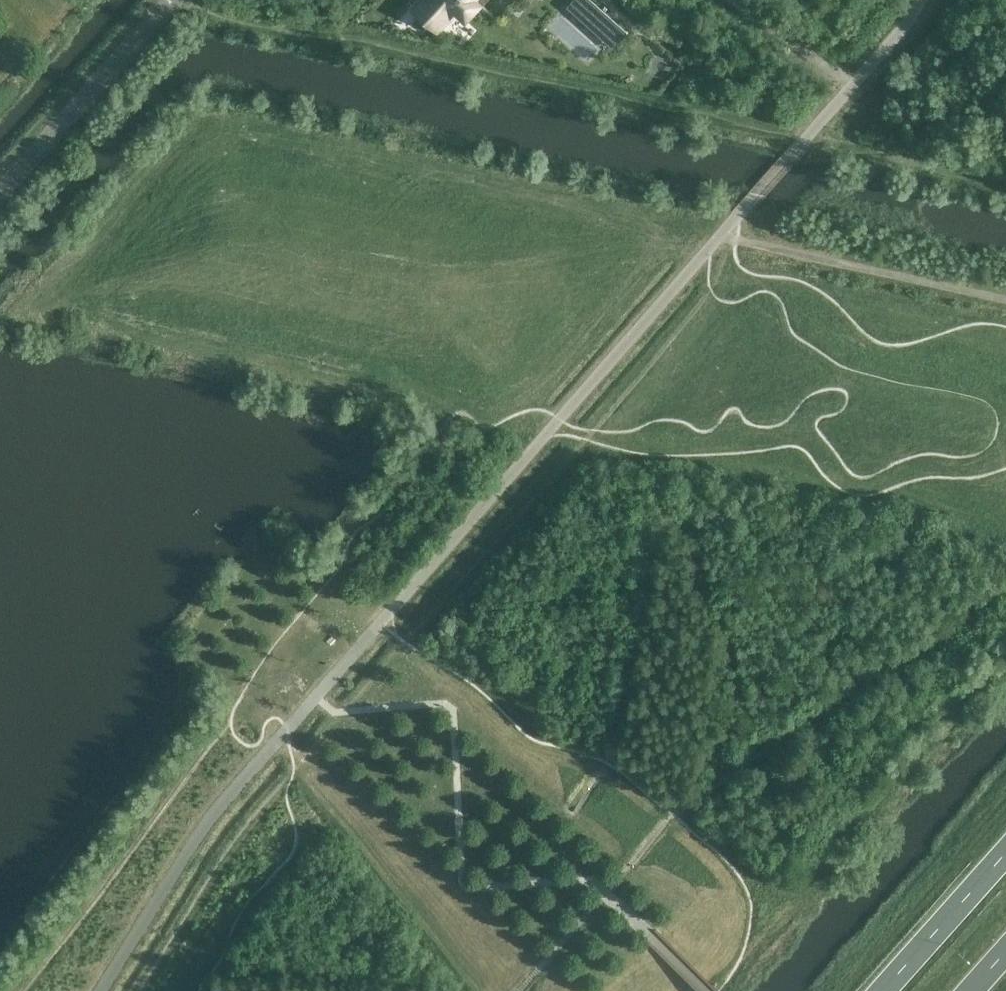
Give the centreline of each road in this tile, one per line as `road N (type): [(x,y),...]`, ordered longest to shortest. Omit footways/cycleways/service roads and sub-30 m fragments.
road 1 (residential): [(0,194),(174,0)]
road 2 (trunk): [(1005,858),(887,990)]

